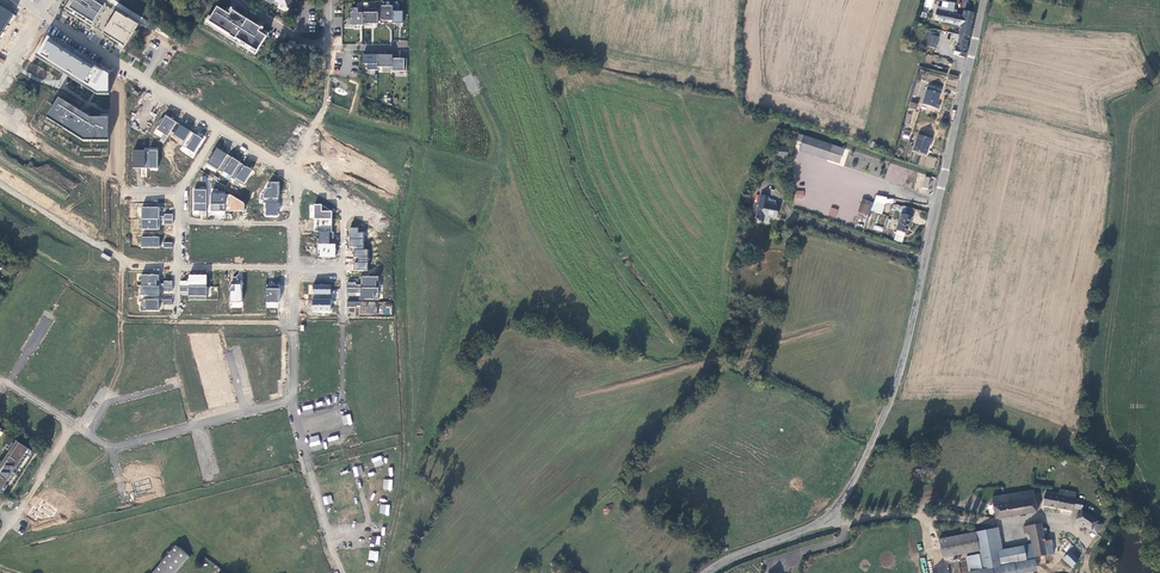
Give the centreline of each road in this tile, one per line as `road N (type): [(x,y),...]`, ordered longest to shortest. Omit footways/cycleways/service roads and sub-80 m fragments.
road 1 (unclassified): [(873,441),(906,349),(984,0)]
road 2 (unclassified): [(829,520),(1045,518),(1066,522),(1090,542)]
road 3 (residential): [(40,15),(219,128)]
road 4 (unclassified): [(829,520),(705,572)]
road 5 (unclassified): [(283,168),(326,108),(328,48)]
road 6 (residential): [(292,268),(290,401)]
road 7 (residential): [(200,534),(329,545)]
road 8 (residential): [(77,555),(200,534)]
road 9 (residential): [(302,444),(349,432),(345,417),(342,406),(295,419)]

